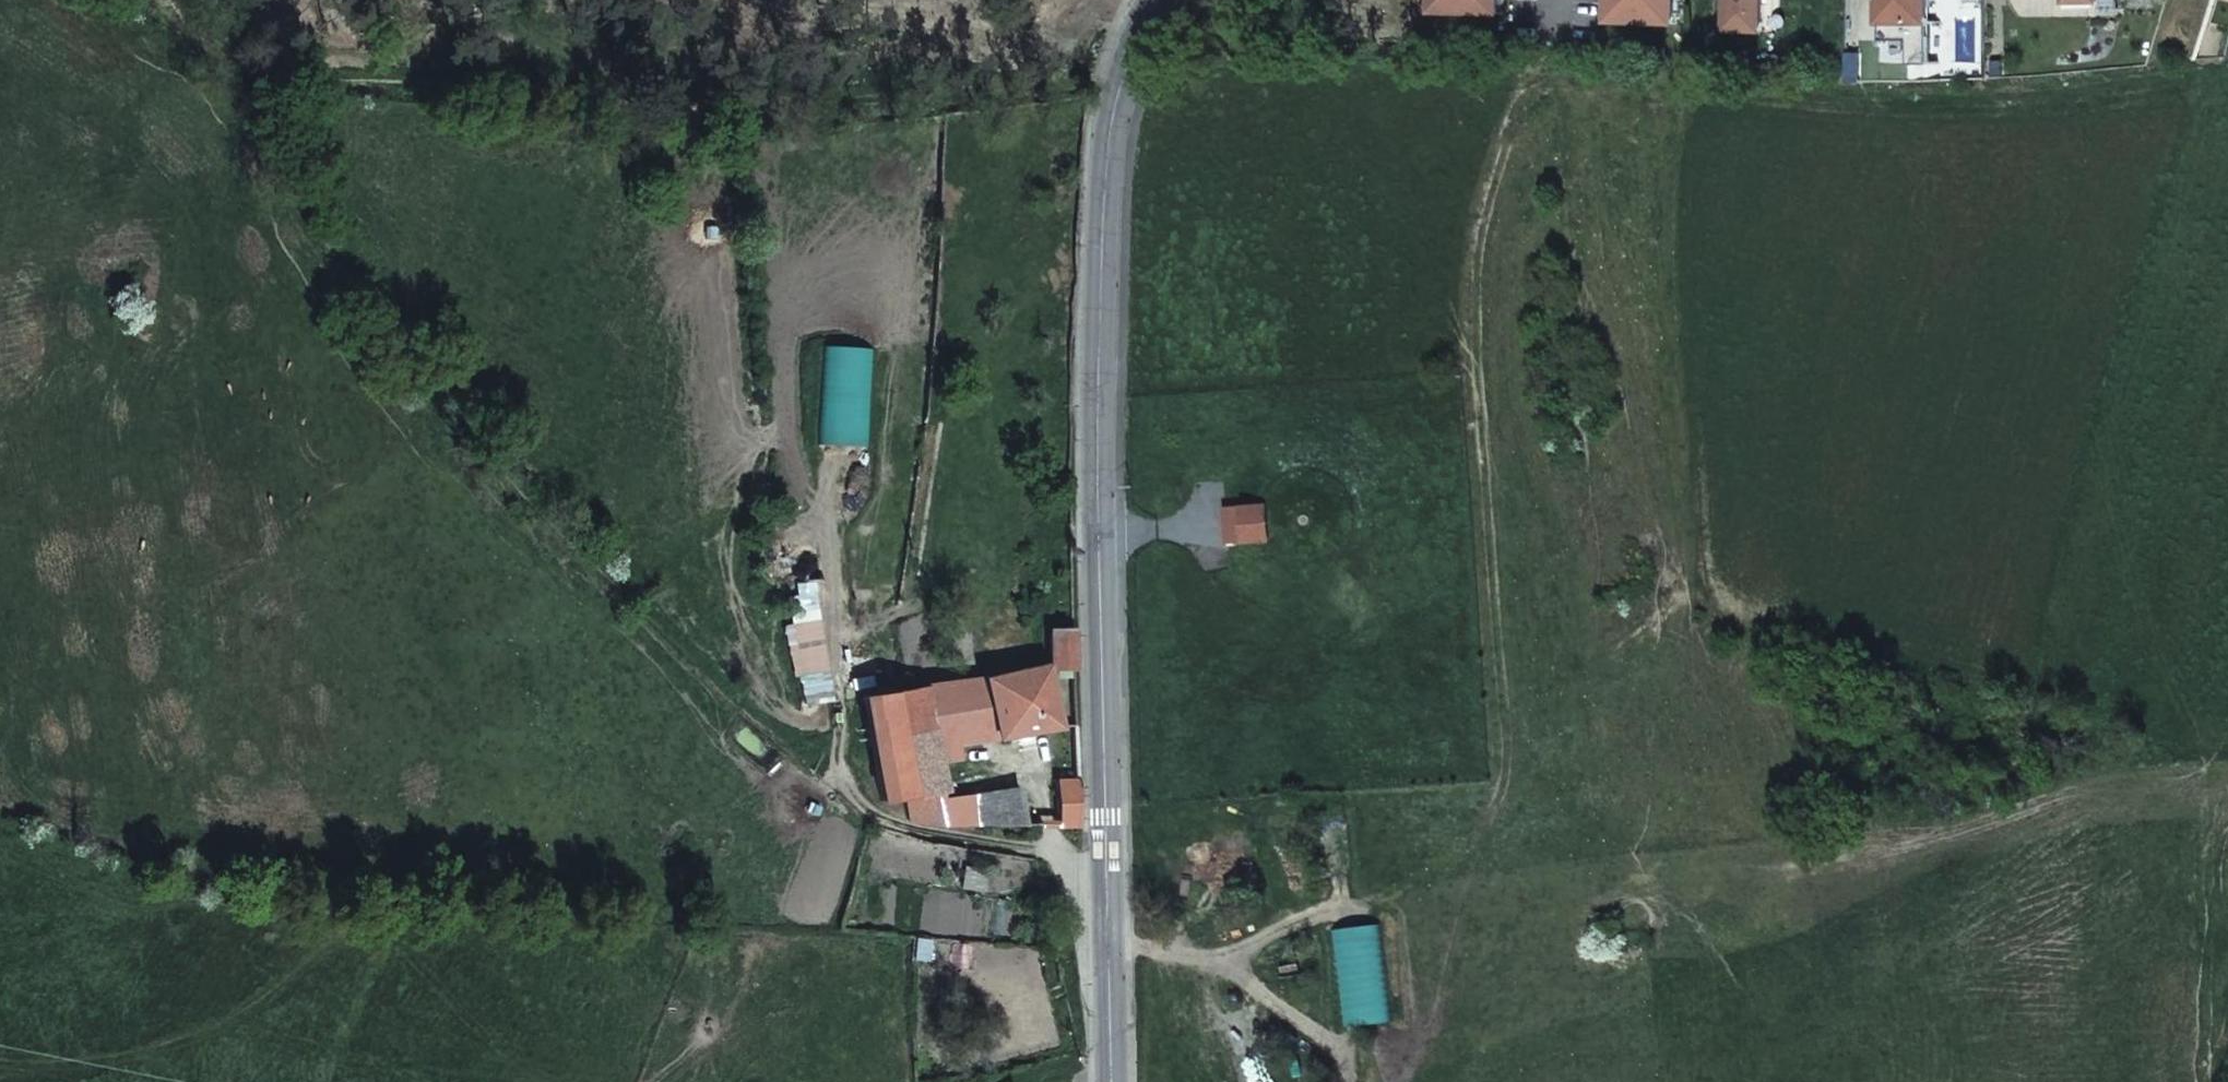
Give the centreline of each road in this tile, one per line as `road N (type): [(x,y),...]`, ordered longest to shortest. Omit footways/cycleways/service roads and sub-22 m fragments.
road 1 (tertiary): [(1112,1081),(1100,308),(1109,128),(1150,0)]

